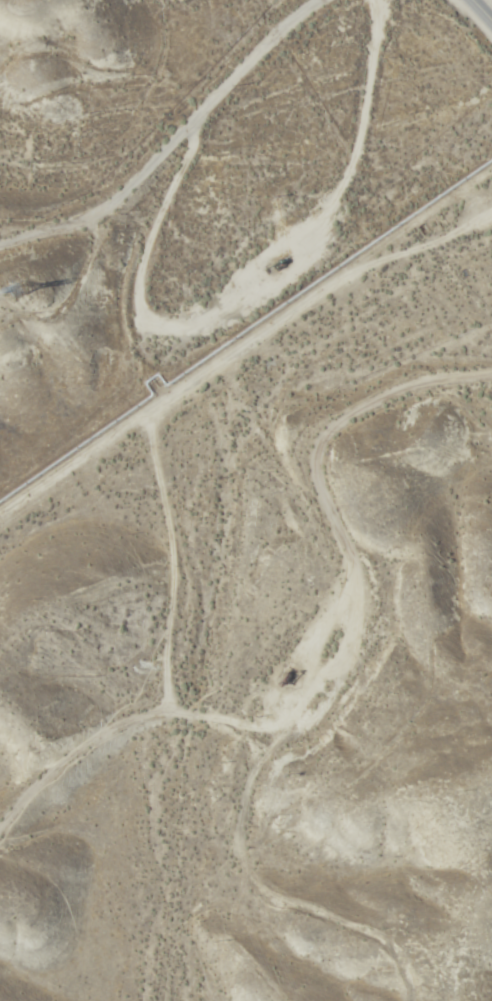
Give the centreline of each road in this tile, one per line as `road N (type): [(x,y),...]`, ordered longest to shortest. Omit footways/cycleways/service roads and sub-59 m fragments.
road 1 (track): [(0,855),(151,725),(344,658),(340,476),(371,398),(460,367),(491,369)]

